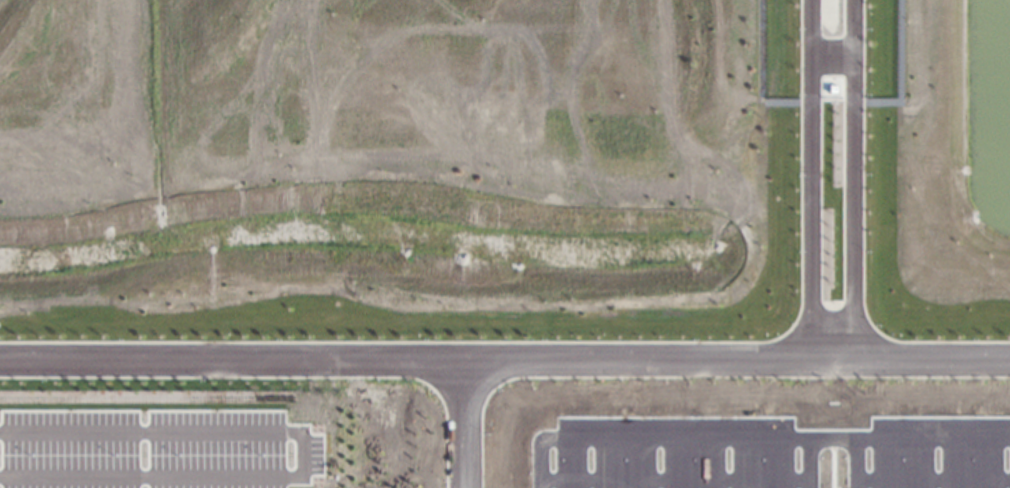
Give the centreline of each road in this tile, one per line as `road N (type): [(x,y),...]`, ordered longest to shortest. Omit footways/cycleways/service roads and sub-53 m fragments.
road 1 (residential): [(0,360),(1009,361)]
road 2 (residential): [(812,0),(813,361)]
road 3 (residential): [(854,361),(855,0)]
road 4 (residential): [(463,487),(464,361)]

